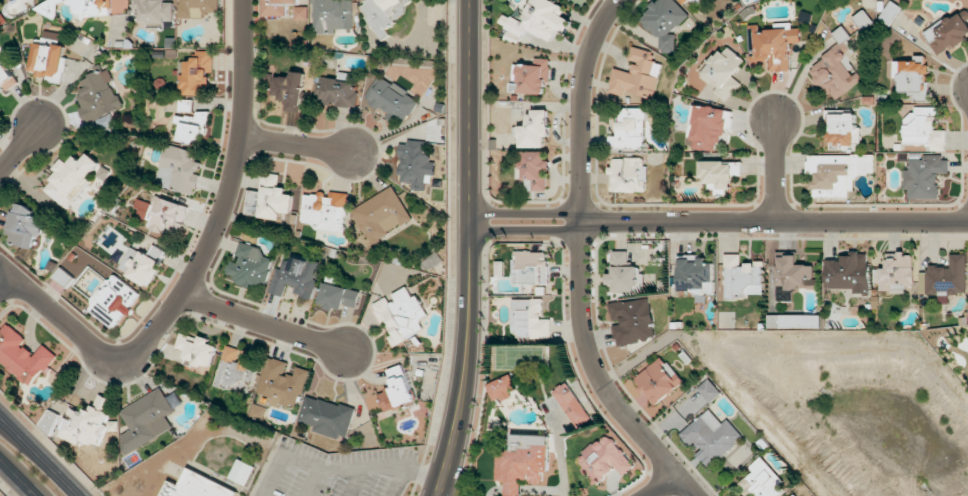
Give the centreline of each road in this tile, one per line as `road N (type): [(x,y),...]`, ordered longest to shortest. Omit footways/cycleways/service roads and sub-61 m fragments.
road 1 (residential): [(0,266),(94,347),(122,355),(149,337),(198,267),(228,194),(241,138),(244,0)]
road 2 (residential): [(620,0),(591,43),(582,86),(583,322),(599,377),(694,495)]
road 3 (tertiary): [(440,495),(469,328),(470,0)]
road 4 (residential): [(582,223),(967,222)]
road 5 (residential): [(183,294),(347,353)]

